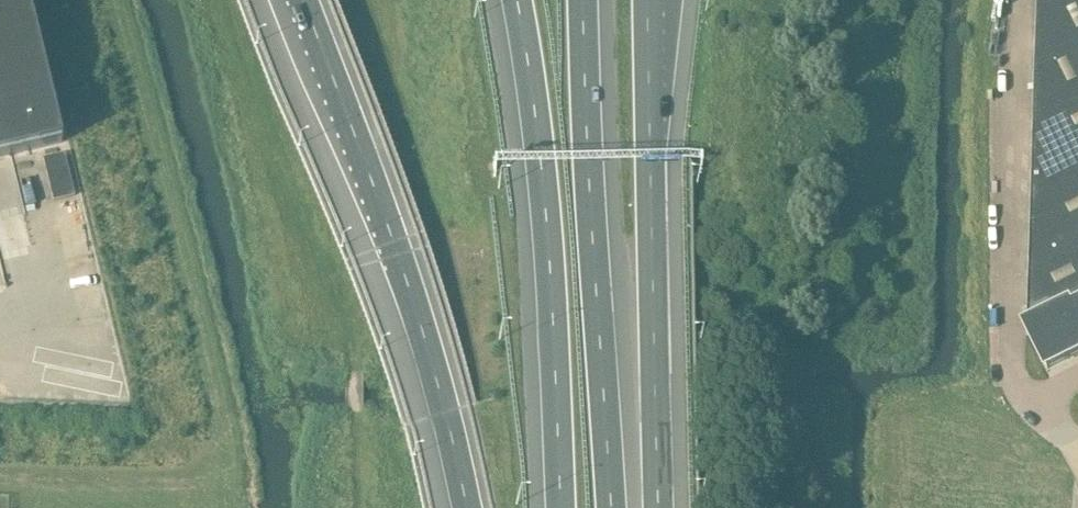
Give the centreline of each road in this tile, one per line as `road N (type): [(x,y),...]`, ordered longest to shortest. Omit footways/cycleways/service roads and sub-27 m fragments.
road 1 (motorway): [(300,0),(404,275),(465,507)]
road 2 (motorway): [(516,0),(539,143),(562,507)]
road 3 (motorway): [(611,507),(584,0)]
road 4 (motorway): [(658,507),(647,0)]
road 5 (track): [(357,507),(356,370),(341,298)]

